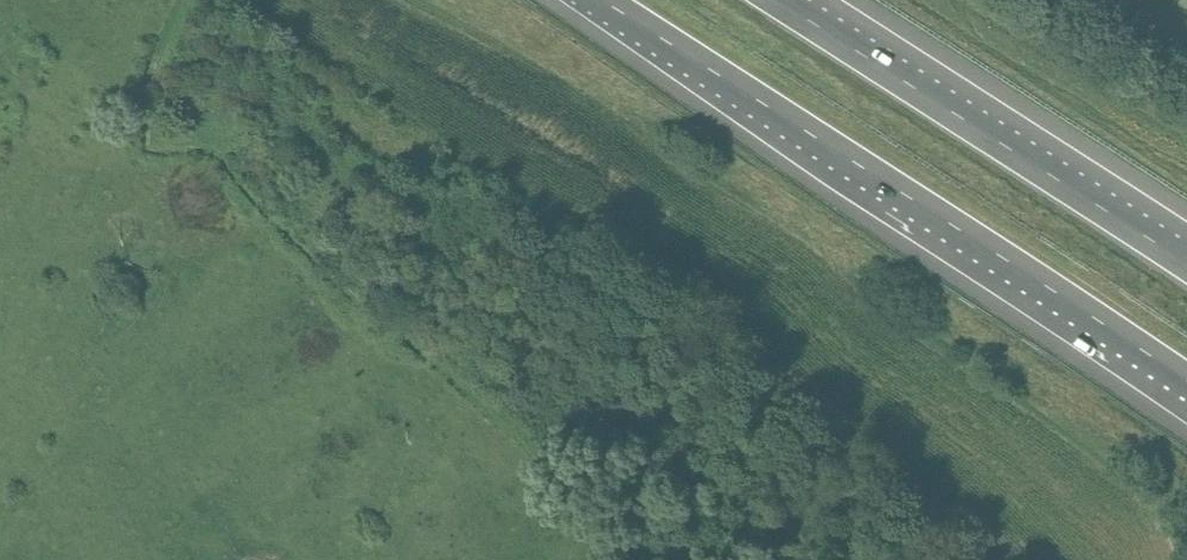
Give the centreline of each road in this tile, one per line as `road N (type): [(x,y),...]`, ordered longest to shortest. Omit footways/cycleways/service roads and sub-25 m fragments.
road 1 (motorway): [(600,0),(1186,383)]
road 2 (motorway): [(1186,264),(779,0)]

